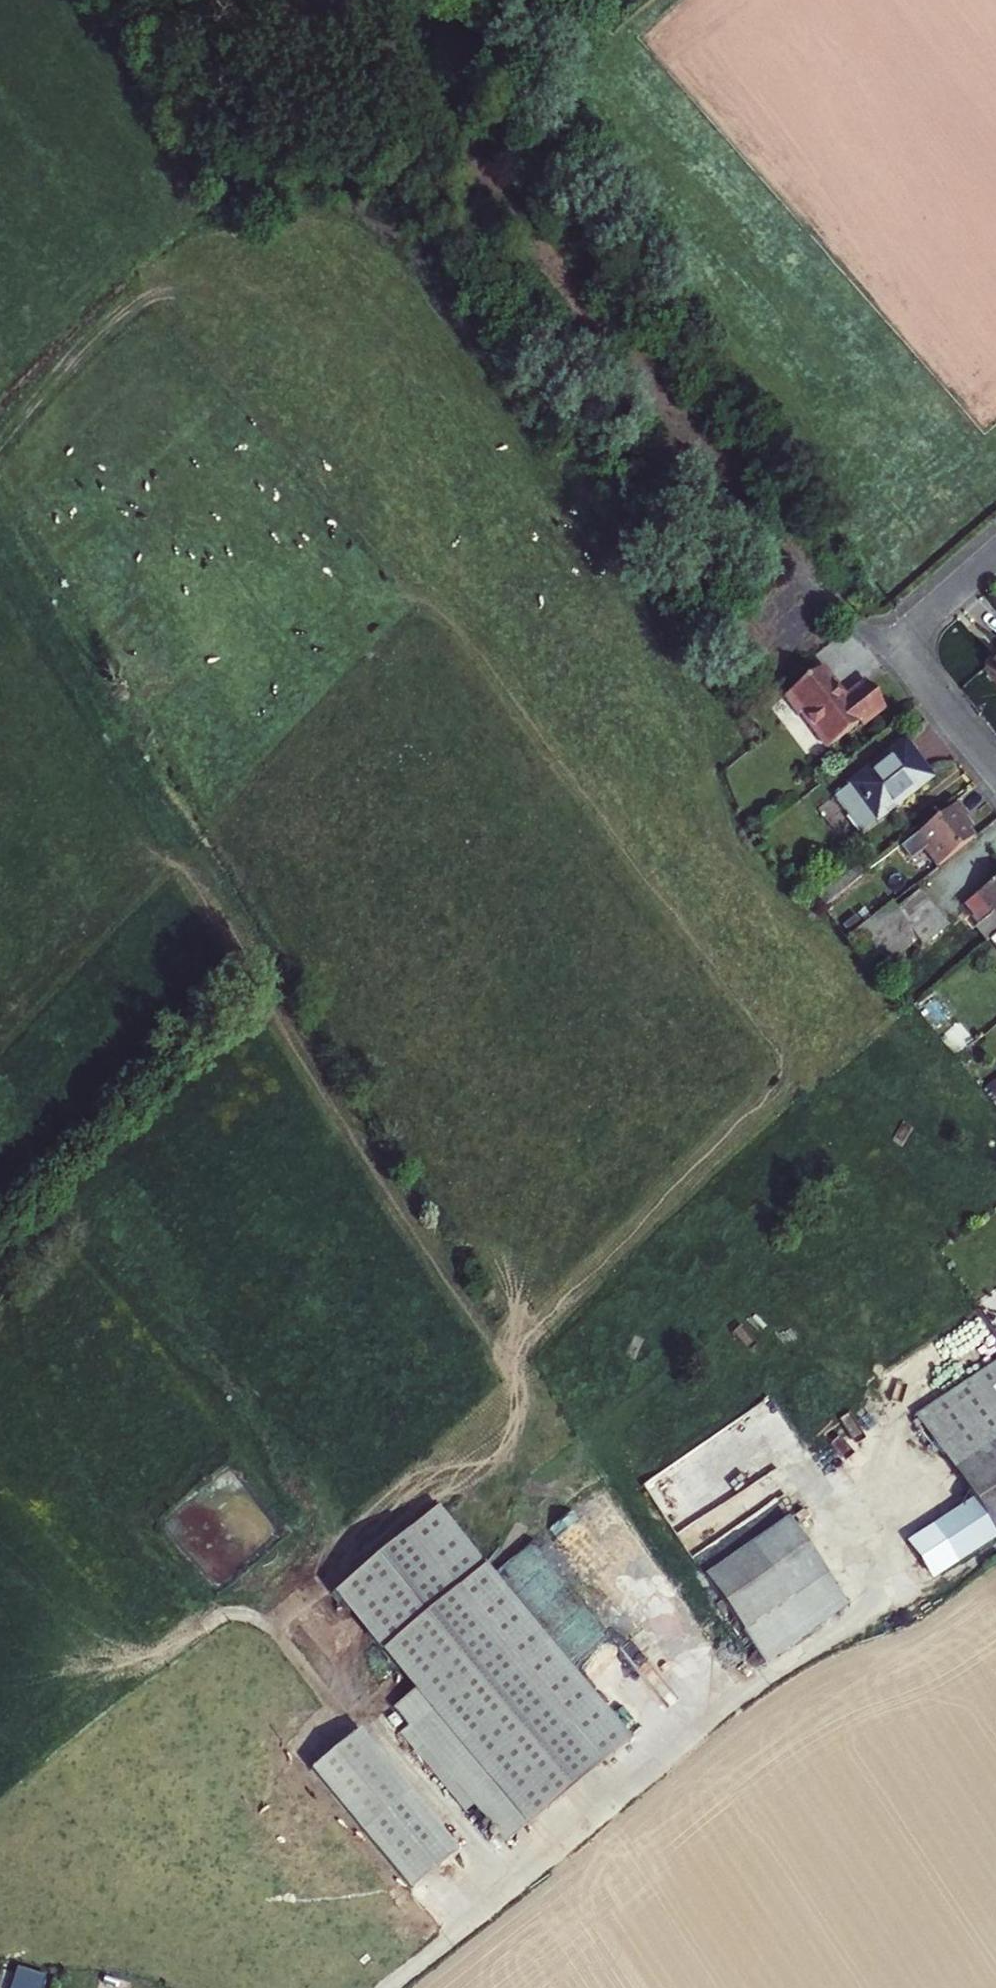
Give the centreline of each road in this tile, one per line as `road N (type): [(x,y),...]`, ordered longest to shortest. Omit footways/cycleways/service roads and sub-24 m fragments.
road 1 (residential): [(995,772),(898,649),(909,629),(995,552)]

